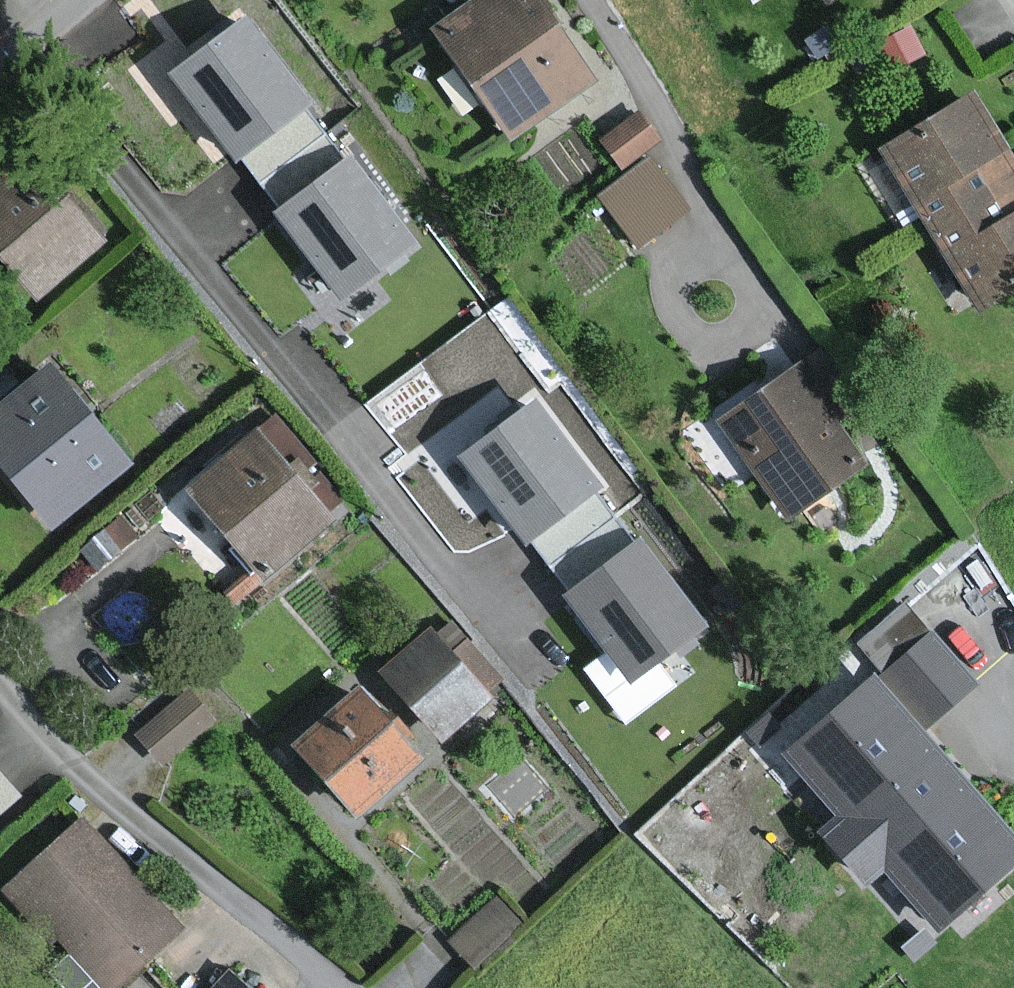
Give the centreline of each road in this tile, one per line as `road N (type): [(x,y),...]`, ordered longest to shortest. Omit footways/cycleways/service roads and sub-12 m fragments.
road 1 (residential): [(0,682),(76,764),(342,987)]

